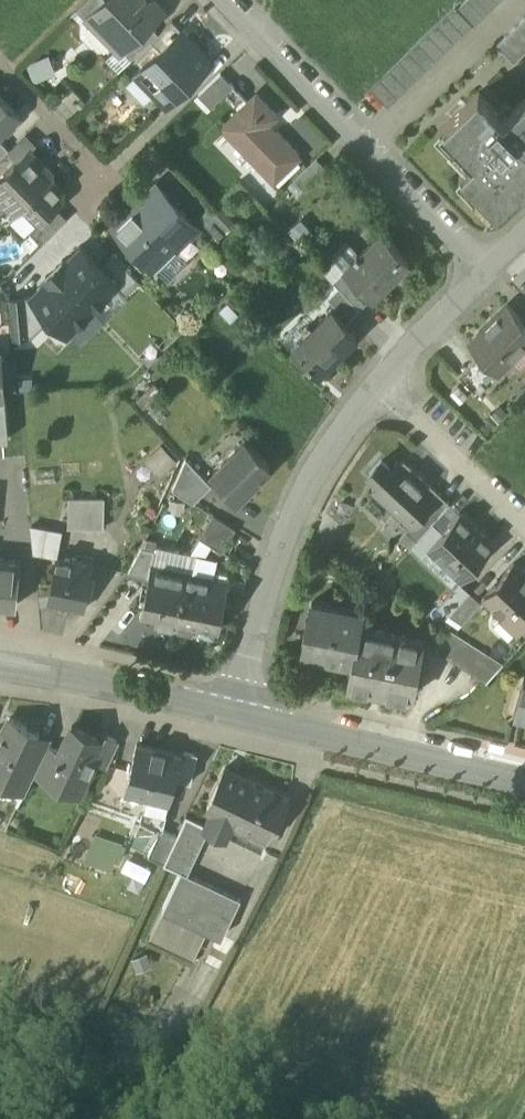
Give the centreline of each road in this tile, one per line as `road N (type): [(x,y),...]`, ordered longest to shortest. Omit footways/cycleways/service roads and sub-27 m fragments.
road 1 (residential): [(223,0),(491,278)]
road 2 (residential): [(244,712),(285,551),(321,479),(385,385)]
road 3 (tertiary): [(524,776),(244,712)]
road 4 (tertiary): [(244,712),(0,656)]
road 5 (residential): [(385,385),(524,520)]
road 6 (residential): [(0,64),(91,158),(96,185)]
road 7 (residential): [(385,385),(491,278)]

